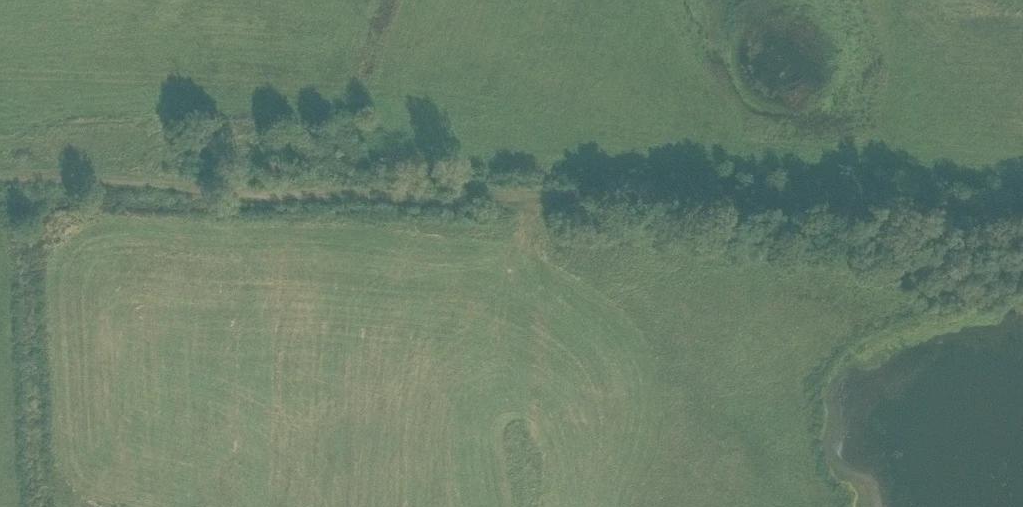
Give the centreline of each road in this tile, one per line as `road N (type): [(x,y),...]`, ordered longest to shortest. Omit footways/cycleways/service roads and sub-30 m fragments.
road 1 (track): [(0,180),(1022,212)]

